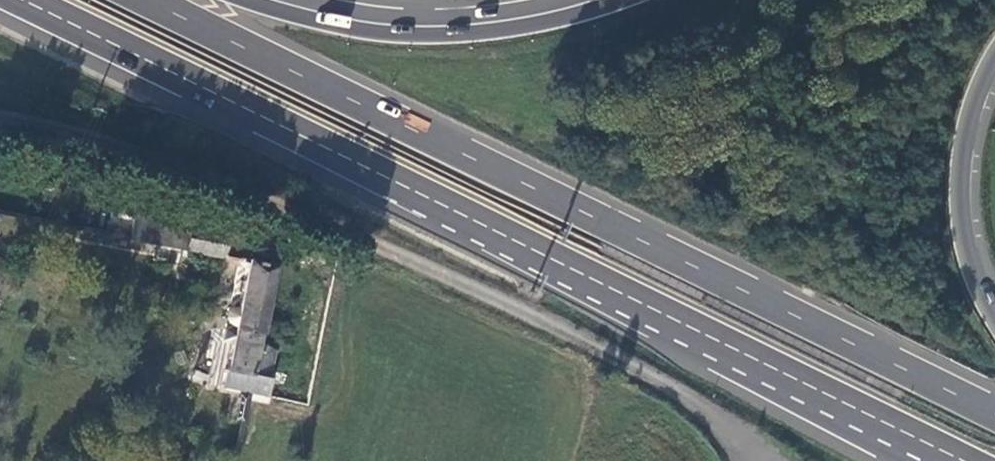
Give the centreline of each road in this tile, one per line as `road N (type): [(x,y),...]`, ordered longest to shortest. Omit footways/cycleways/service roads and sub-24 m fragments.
road 1 (trunk): [(19,0),(913,436)]
road 2 (trunk): [(994,414),(149,0)]
road 3 (track): [(263,196),(650,368),(751,460)]
road 4 (trunk): [(590,0),(449,24),(397,24),(281,0)]
road 5 (trunk): [(994,315),(974,266),(963,191),(974,110),(994,63)]

